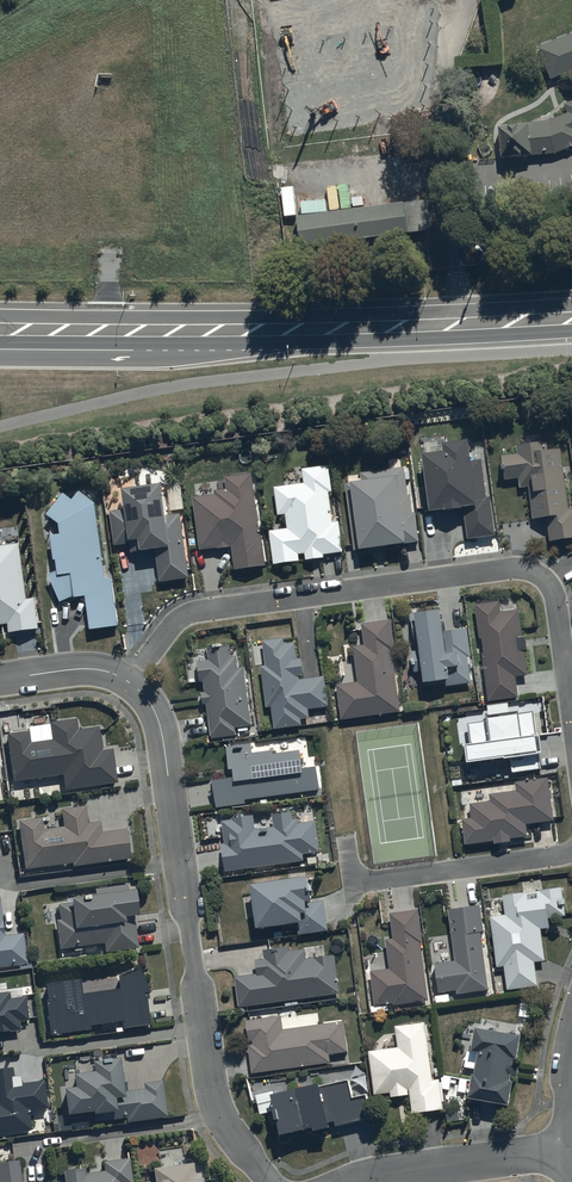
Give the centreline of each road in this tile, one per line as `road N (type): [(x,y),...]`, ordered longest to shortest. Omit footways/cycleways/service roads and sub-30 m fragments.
road 1 (residential): [(571,718),(552,590),(522,568),(194,612),(170,627),(134,683)]
road 2 (secondary): [(0,332),(571,317)]
road 3 (residential): [(269,1181),(214,1097),(161,730),(153,703),(134,683)]
road 4 (residential): [(352,1181),(571,1149)]
road 5 (residential): [(571,851),(362,883)]
road 6 (residential): [(134,683),(97,668),(0,680)]

